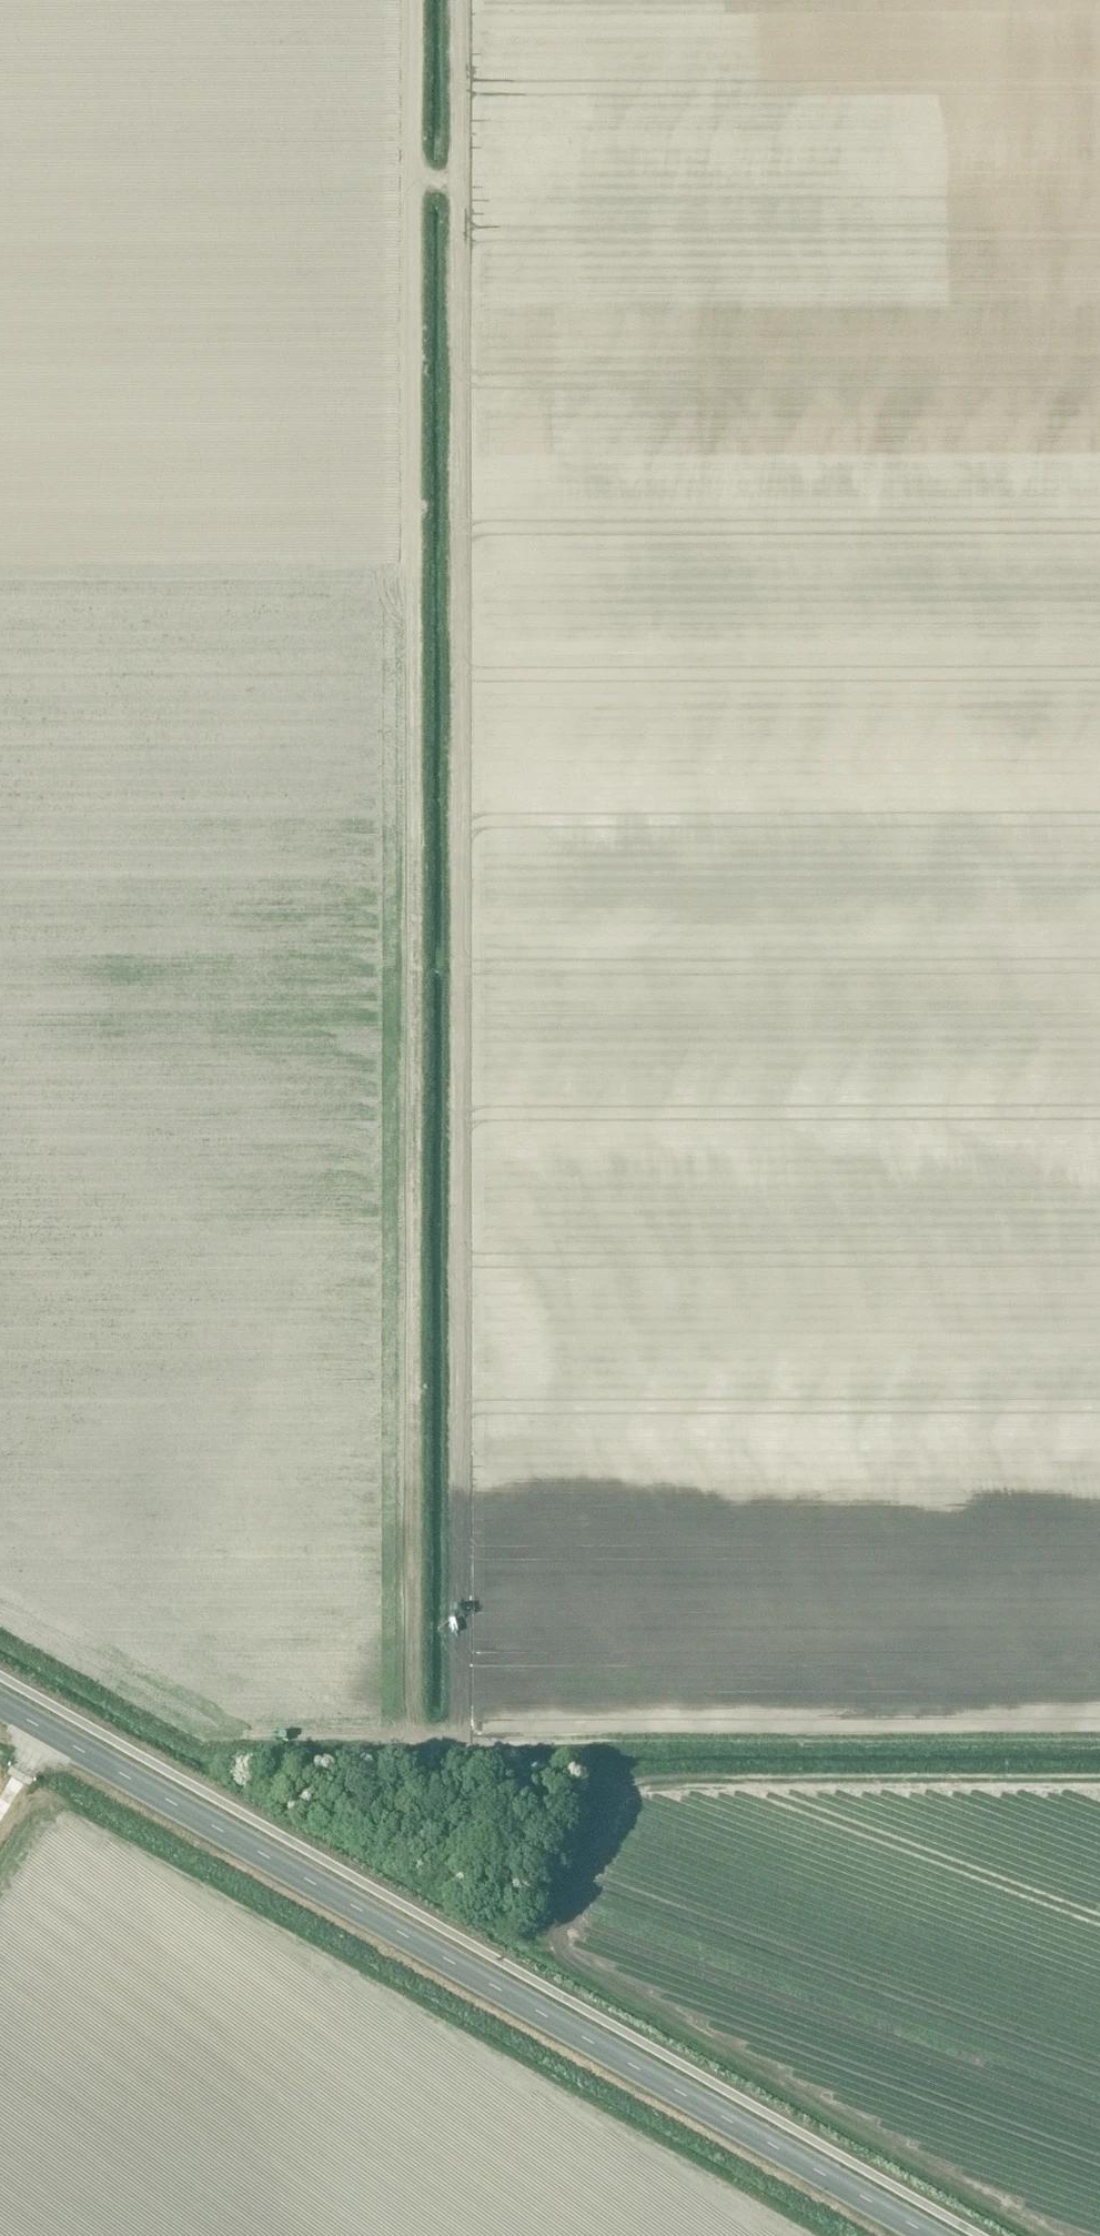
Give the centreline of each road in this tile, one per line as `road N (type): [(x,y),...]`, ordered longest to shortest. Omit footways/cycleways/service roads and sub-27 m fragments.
road 1 (secondary): [(909,2235),(0,1710)]

